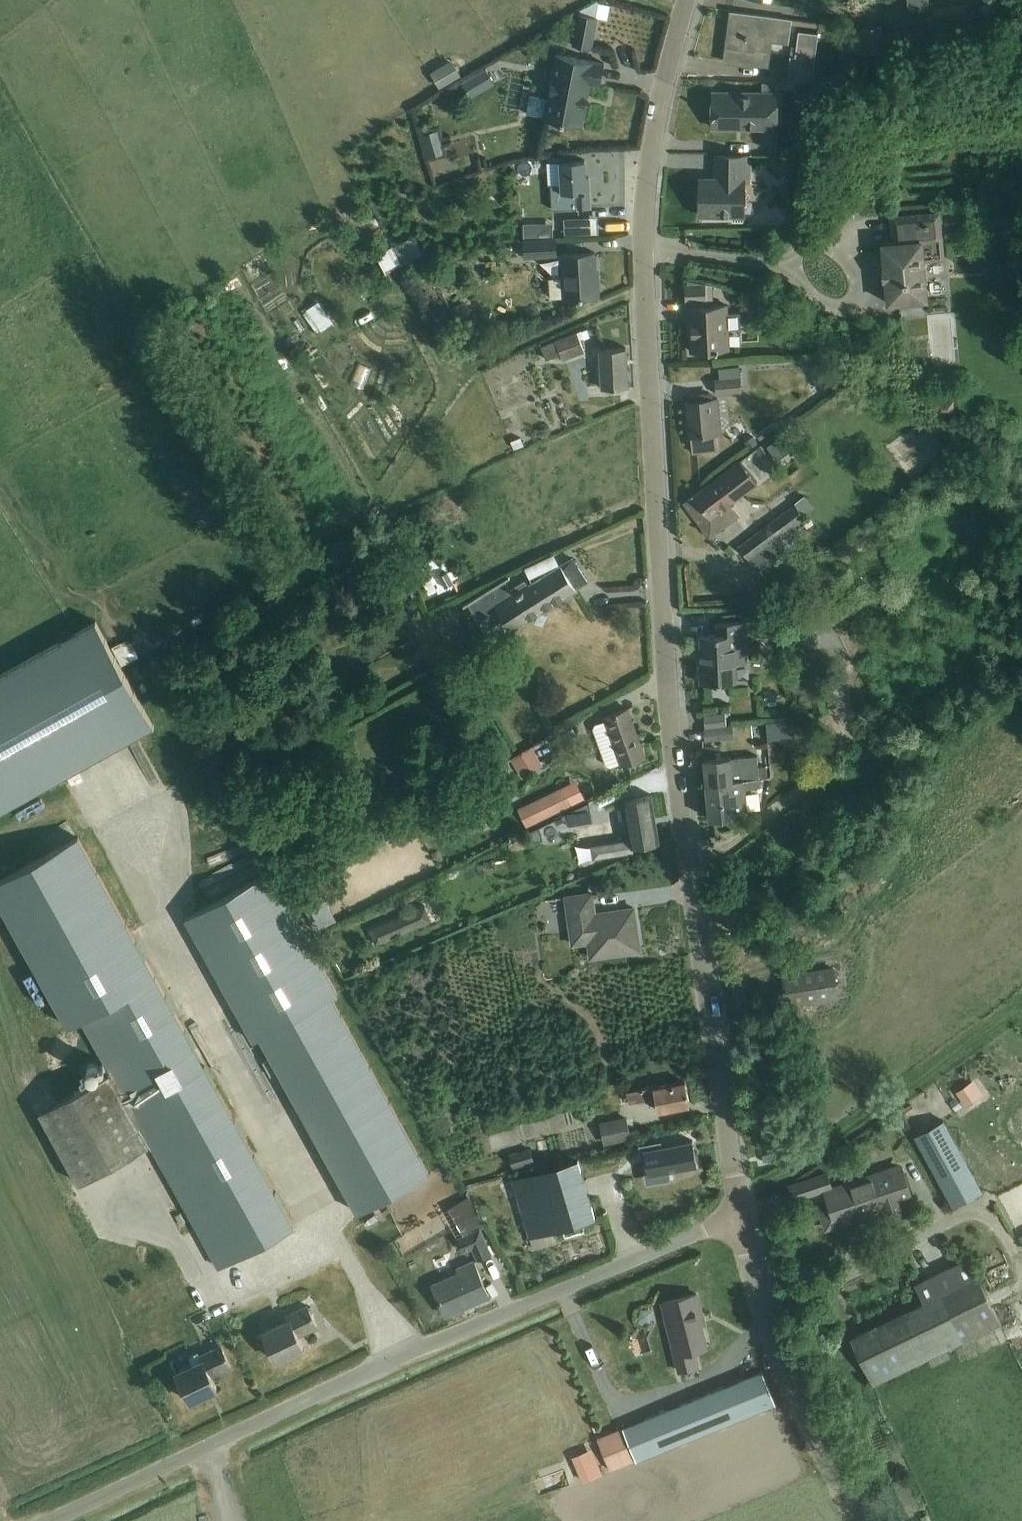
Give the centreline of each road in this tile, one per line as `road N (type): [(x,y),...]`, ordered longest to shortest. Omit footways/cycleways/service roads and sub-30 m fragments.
road 1 (unclassified): [(742,1216),(667,663),(646,267),(648,189),(690,0)]
road 2 (residential): [(75,1510),(404,1354),(742,1216)]
road 3 (residential): [(861,1520),(766,1313),(742,1216)]

